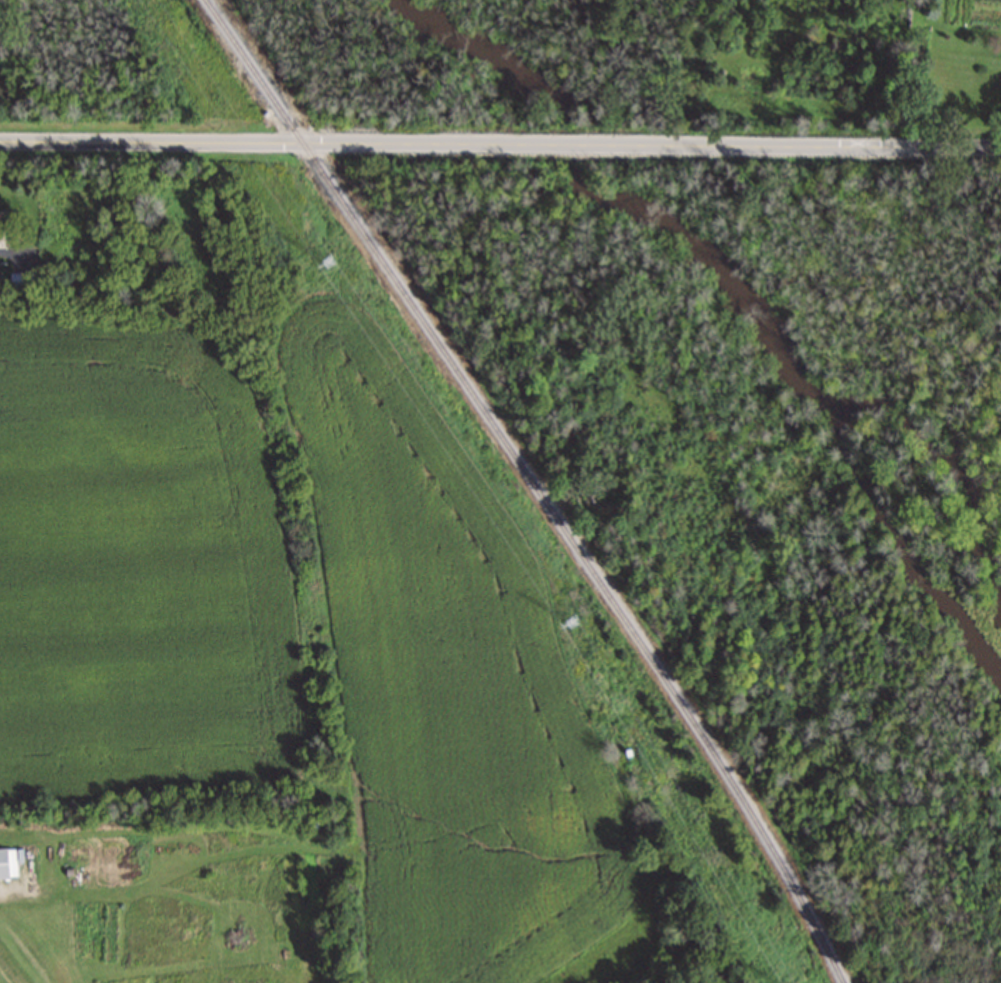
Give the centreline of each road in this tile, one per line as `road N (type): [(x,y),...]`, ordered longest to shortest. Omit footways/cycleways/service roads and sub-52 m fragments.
road 1 (secondary): [(0,143),(1000,147)]

